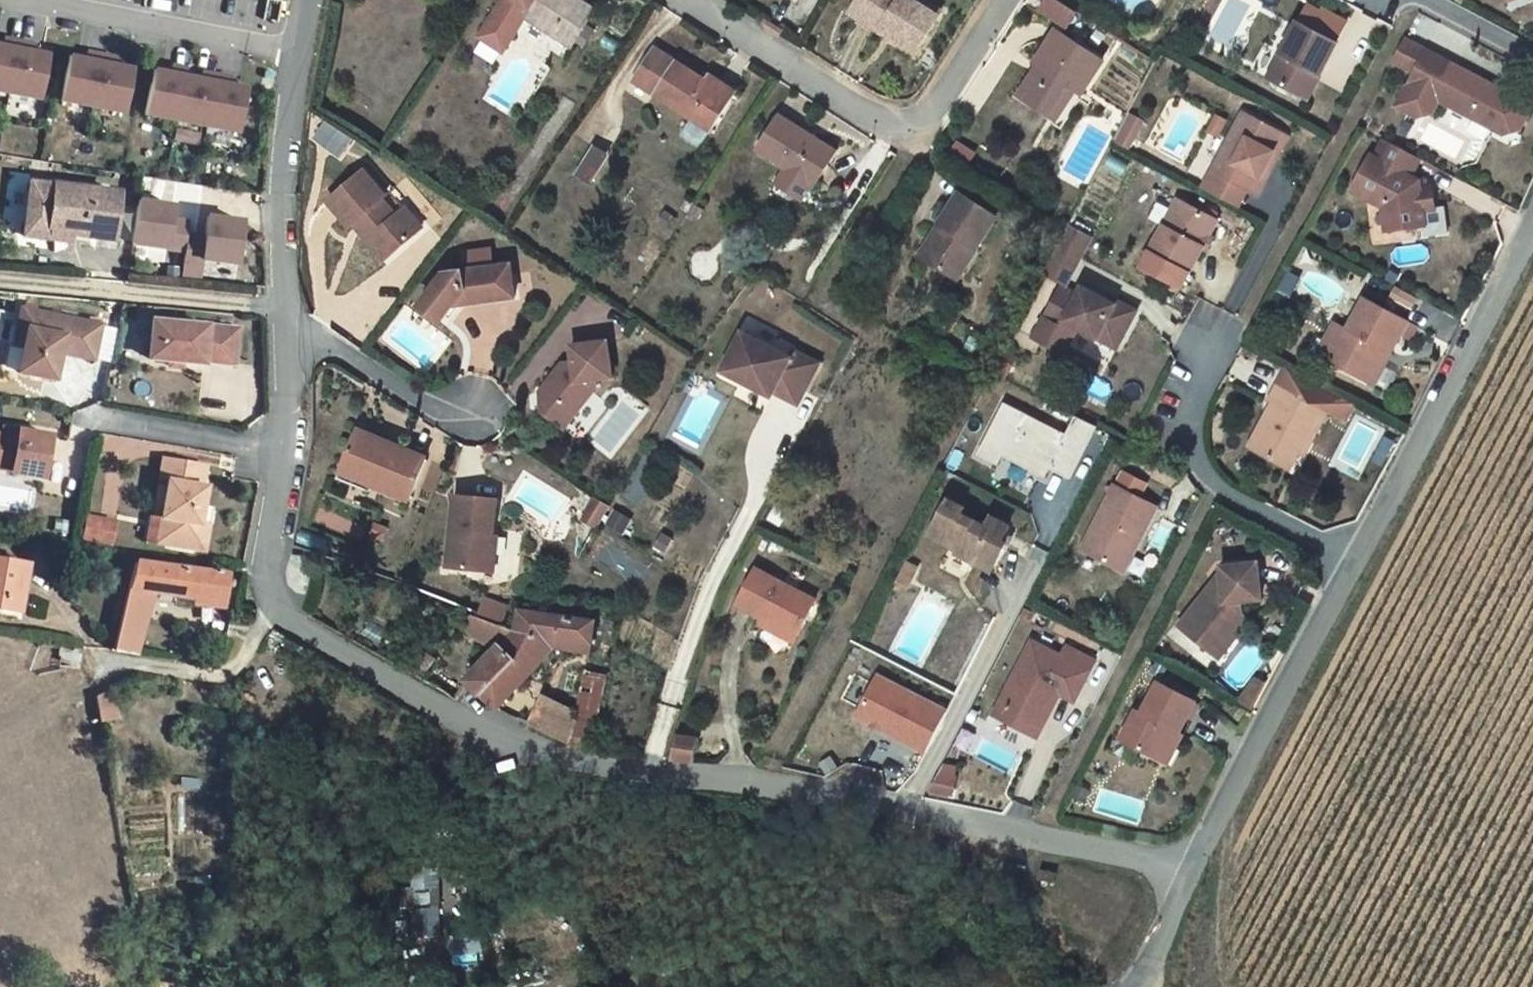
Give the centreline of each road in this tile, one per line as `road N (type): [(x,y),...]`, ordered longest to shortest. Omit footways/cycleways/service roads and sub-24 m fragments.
road 1 (residential): [(295,53),(283,102),(291,387),(272,526),(278,611),(444,712),(529,744),(623,769),(944,812),(1187,877)]
road 2 (unclassified): [(1532,231),(1187,877)]
road 3 (residential): [(1004,0),(938,108),(878,121),(688,0)]
road 4 (residential): [(8,0),(295,53)]
road 5 (track): [(284,303),(0,279)]

